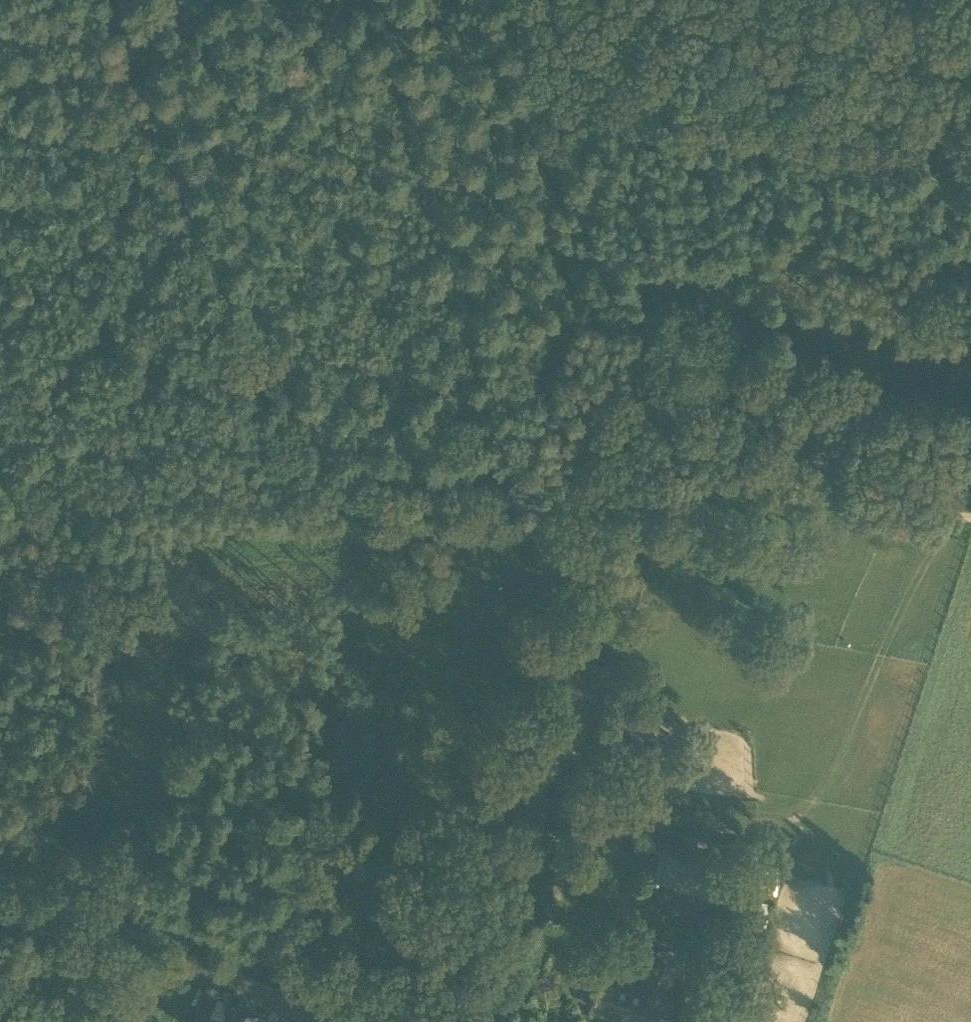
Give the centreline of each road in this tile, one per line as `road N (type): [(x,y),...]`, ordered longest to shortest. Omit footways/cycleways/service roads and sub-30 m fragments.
road 1 (track): [(0,487),(443,485)]
road 2 (track): [(533,78),(558,303),(523,485)]
road 3 (track): [(523,485),(834,485)]
road 4 (track): [(261,951),(0,839)]
road 5 (residential): [(429,1021),(261,951)]
road 6 (track): [(834,485),(970,517)]

